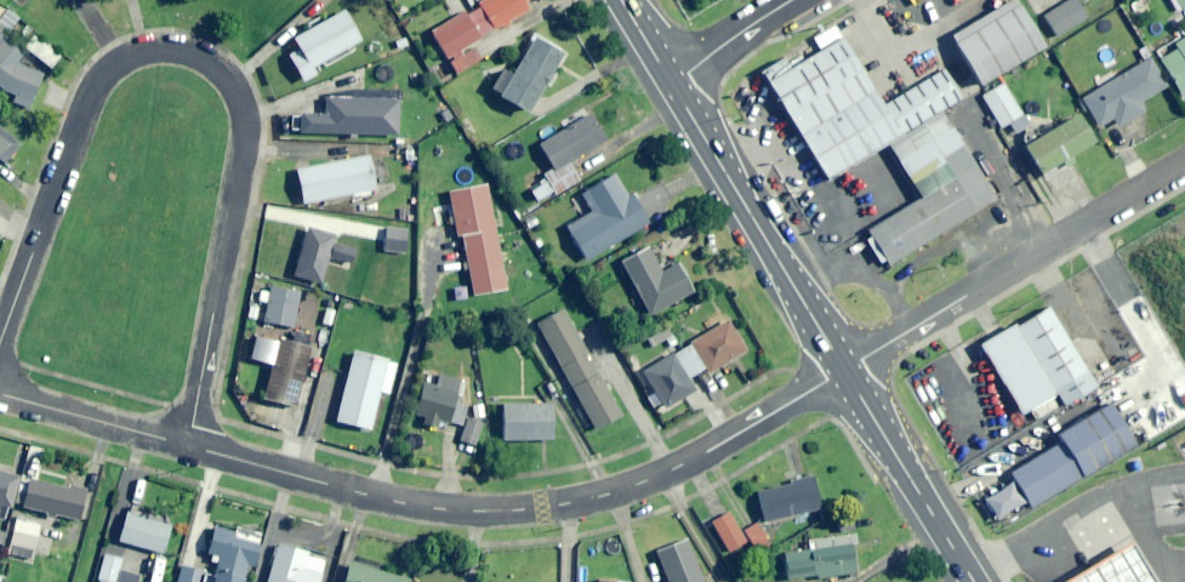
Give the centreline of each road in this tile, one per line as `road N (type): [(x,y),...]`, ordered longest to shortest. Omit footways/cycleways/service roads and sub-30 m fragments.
road 1 (residential): [(0,344),(104,76),(162,50),(207,61),(238,93),(244,147),(188,446)]
road 2 (residential): [(188,446),(409,506),(540,508),(643,481),(845,371)]
road 3 (residential): [(1184,165),(845,371)]
road 4 (trunk): [(845,371),(670,83)]
road 5 (trunk): [(968,581),(845,371)]
road 6 (residential): [(0,394),(188,446)]
road 7 (tertiary): [(792,0),(670,83)]

